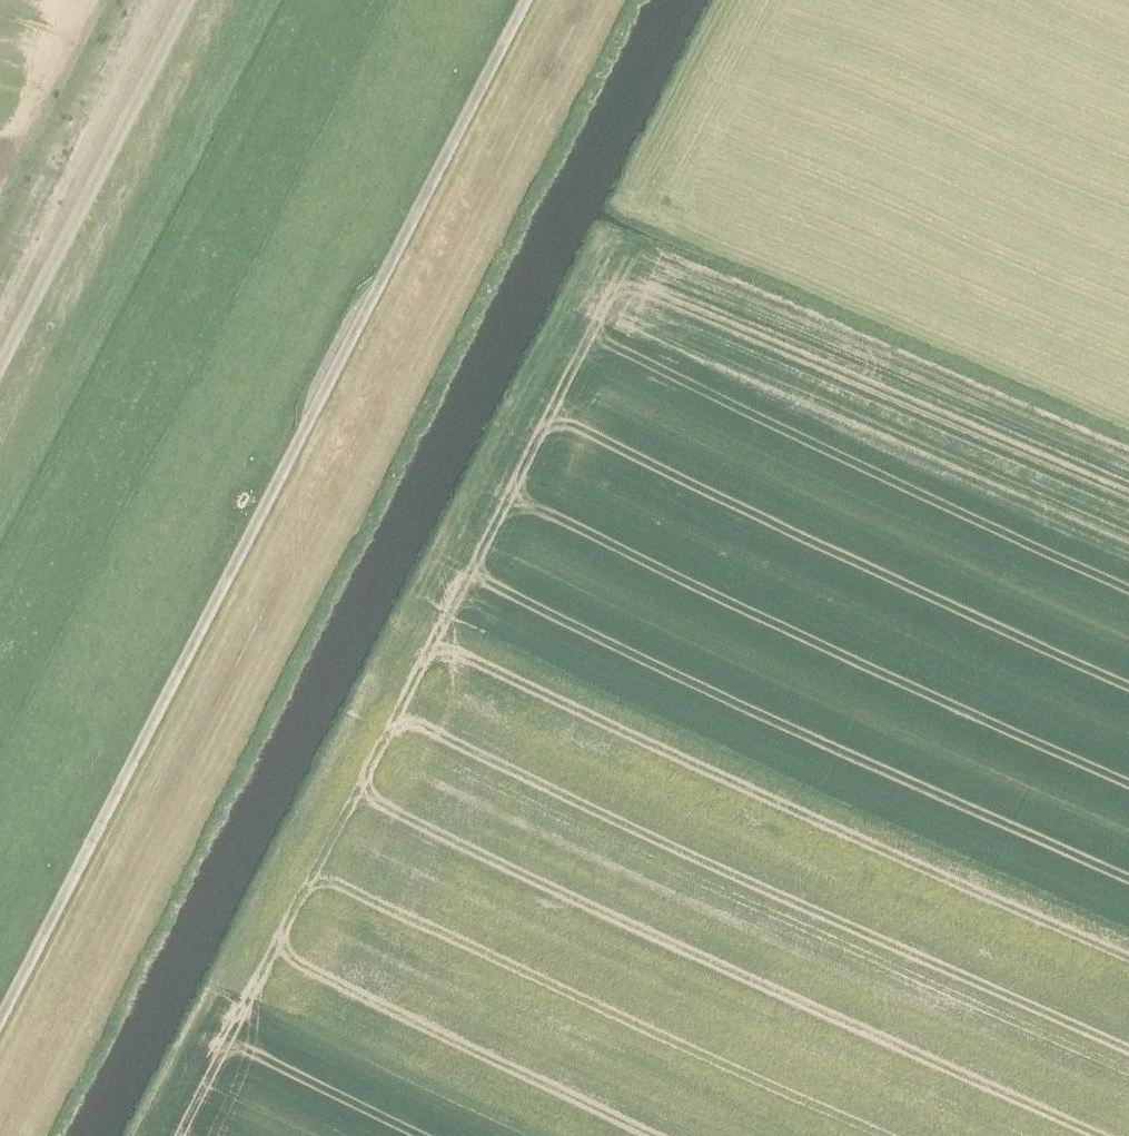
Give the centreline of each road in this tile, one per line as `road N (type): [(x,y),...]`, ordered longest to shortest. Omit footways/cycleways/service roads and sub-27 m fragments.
road 1 (track): [(526,0),(0,1032)]
road 2 (track): [(0,365),(187,0)]

